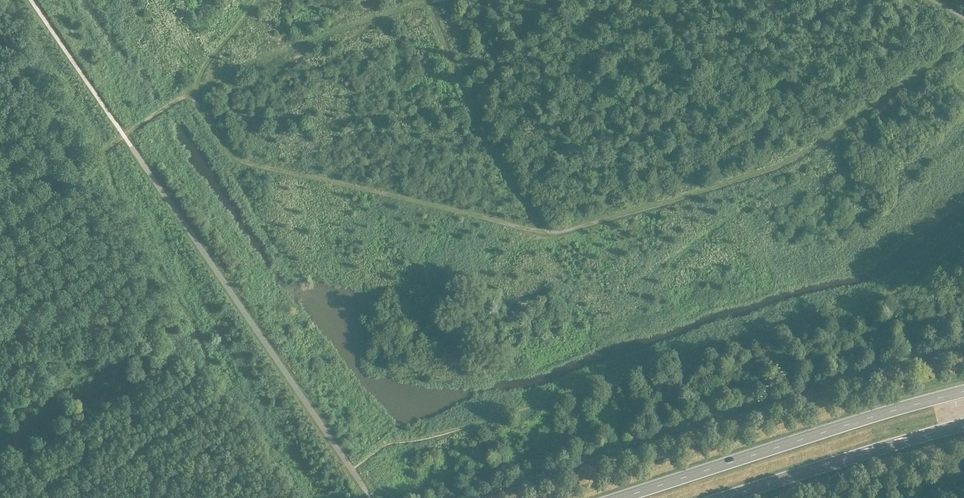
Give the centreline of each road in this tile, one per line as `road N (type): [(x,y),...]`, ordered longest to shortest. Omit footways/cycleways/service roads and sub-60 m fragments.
road 1 (trunk): [(963,392),(622,497)]
road 2 (trunk): [(727,497),(963,425)]

